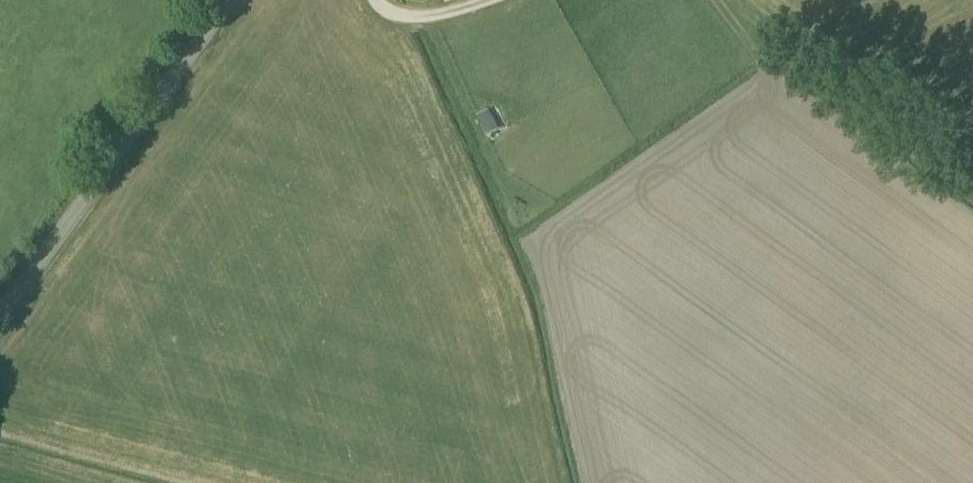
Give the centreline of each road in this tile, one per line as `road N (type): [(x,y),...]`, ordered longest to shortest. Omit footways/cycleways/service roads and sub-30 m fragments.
road 1 (unclassified): [(0,317),(228,0)]

